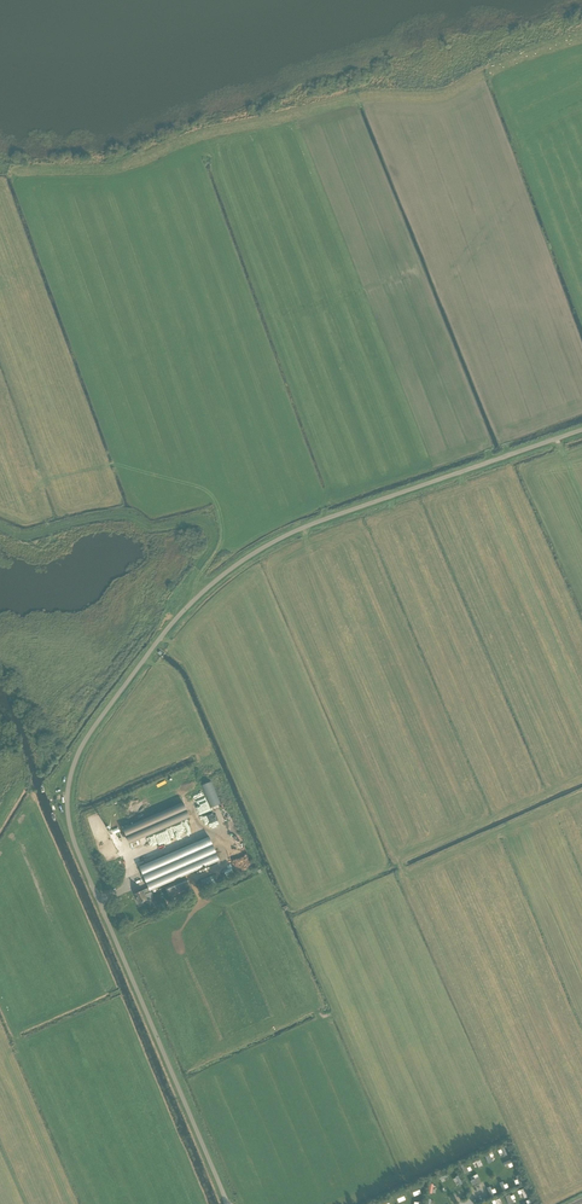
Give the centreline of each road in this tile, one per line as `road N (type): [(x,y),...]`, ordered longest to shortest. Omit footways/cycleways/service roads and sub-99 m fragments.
road 1 (unclassified): [(227,1203),(75,844),(67,798),(76,758),(166,631),(247,557),(325,519),(581,430)]

